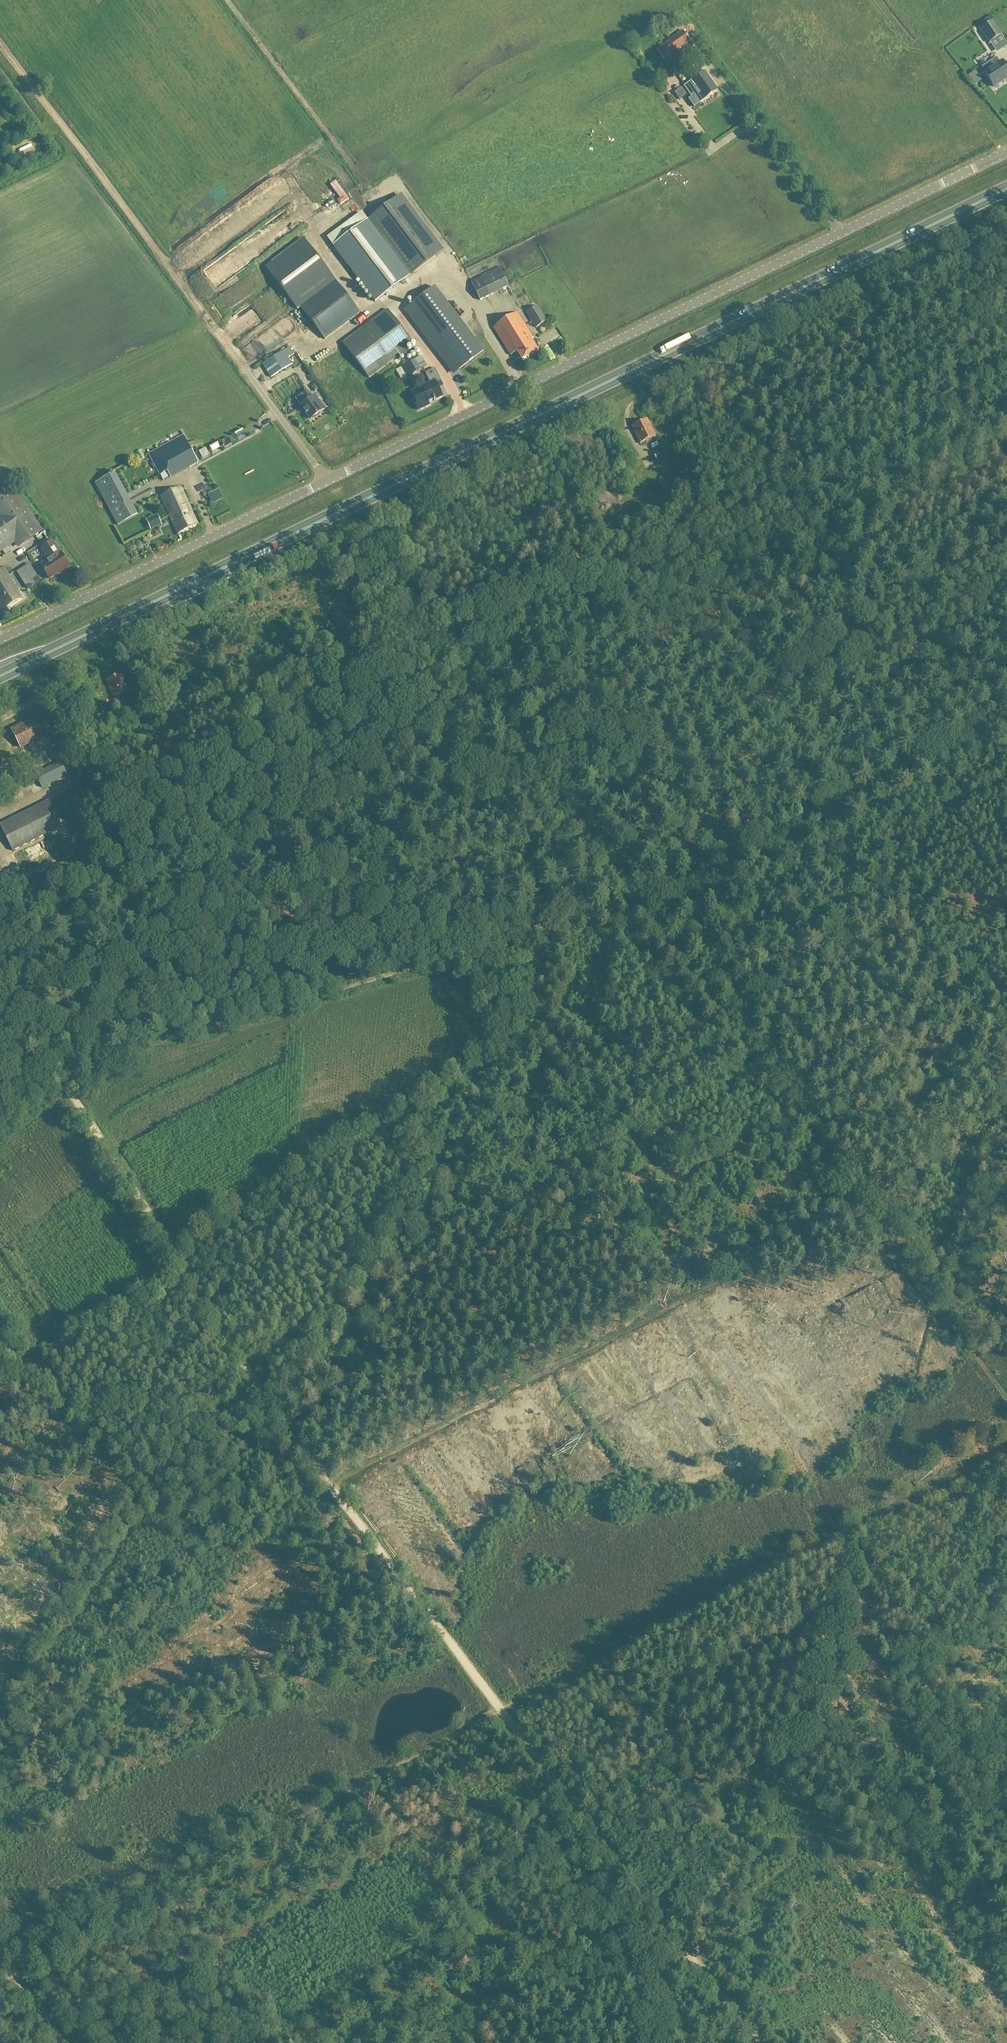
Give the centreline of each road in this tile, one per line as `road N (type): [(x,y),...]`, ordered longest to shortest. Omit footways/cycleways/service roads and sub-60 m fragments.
road 1 (unclassified): [(13,942),(60,1074),(274,1409),(755,2042)]
road 2 (trunk): [(0,676),(1006,189)]
road 3 (unclassified): [(328,483),(1006,151)]
road 4 (track): [(0,1118),(76,1067),(641,900)]
road 5 (track): [(1006,1394),(641,900)]
road 6 (track): [(502,1710),(1006,1448)]
road 7 (track): [(502,1710),(50,1947)]
road 8 (track): [(641,900),(364,530)]
road 9 (unclassified): [(0,639),(328,483)]
road 10 (track): [(217,331),(0,40)]
road 11 (track): [(835,808),(1006,725)]
road 12 (unclassified): [(328,483),(217,331)]
road 13 (track): [(690,877),(835,808)]

